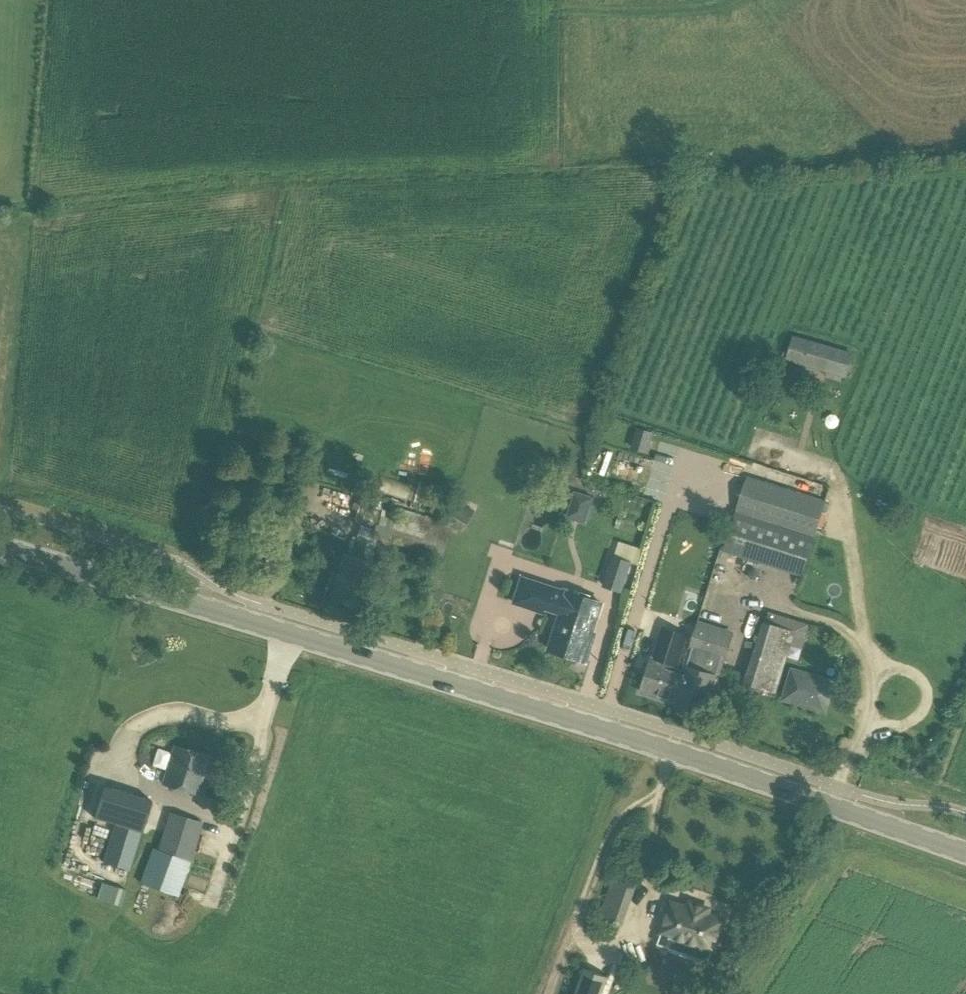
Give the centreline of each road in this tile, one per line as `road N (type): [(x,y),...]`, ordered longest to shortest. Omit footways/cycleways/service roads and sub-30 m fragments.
road 1 (secondary): [(965,853),(492,694),(0,547)]

